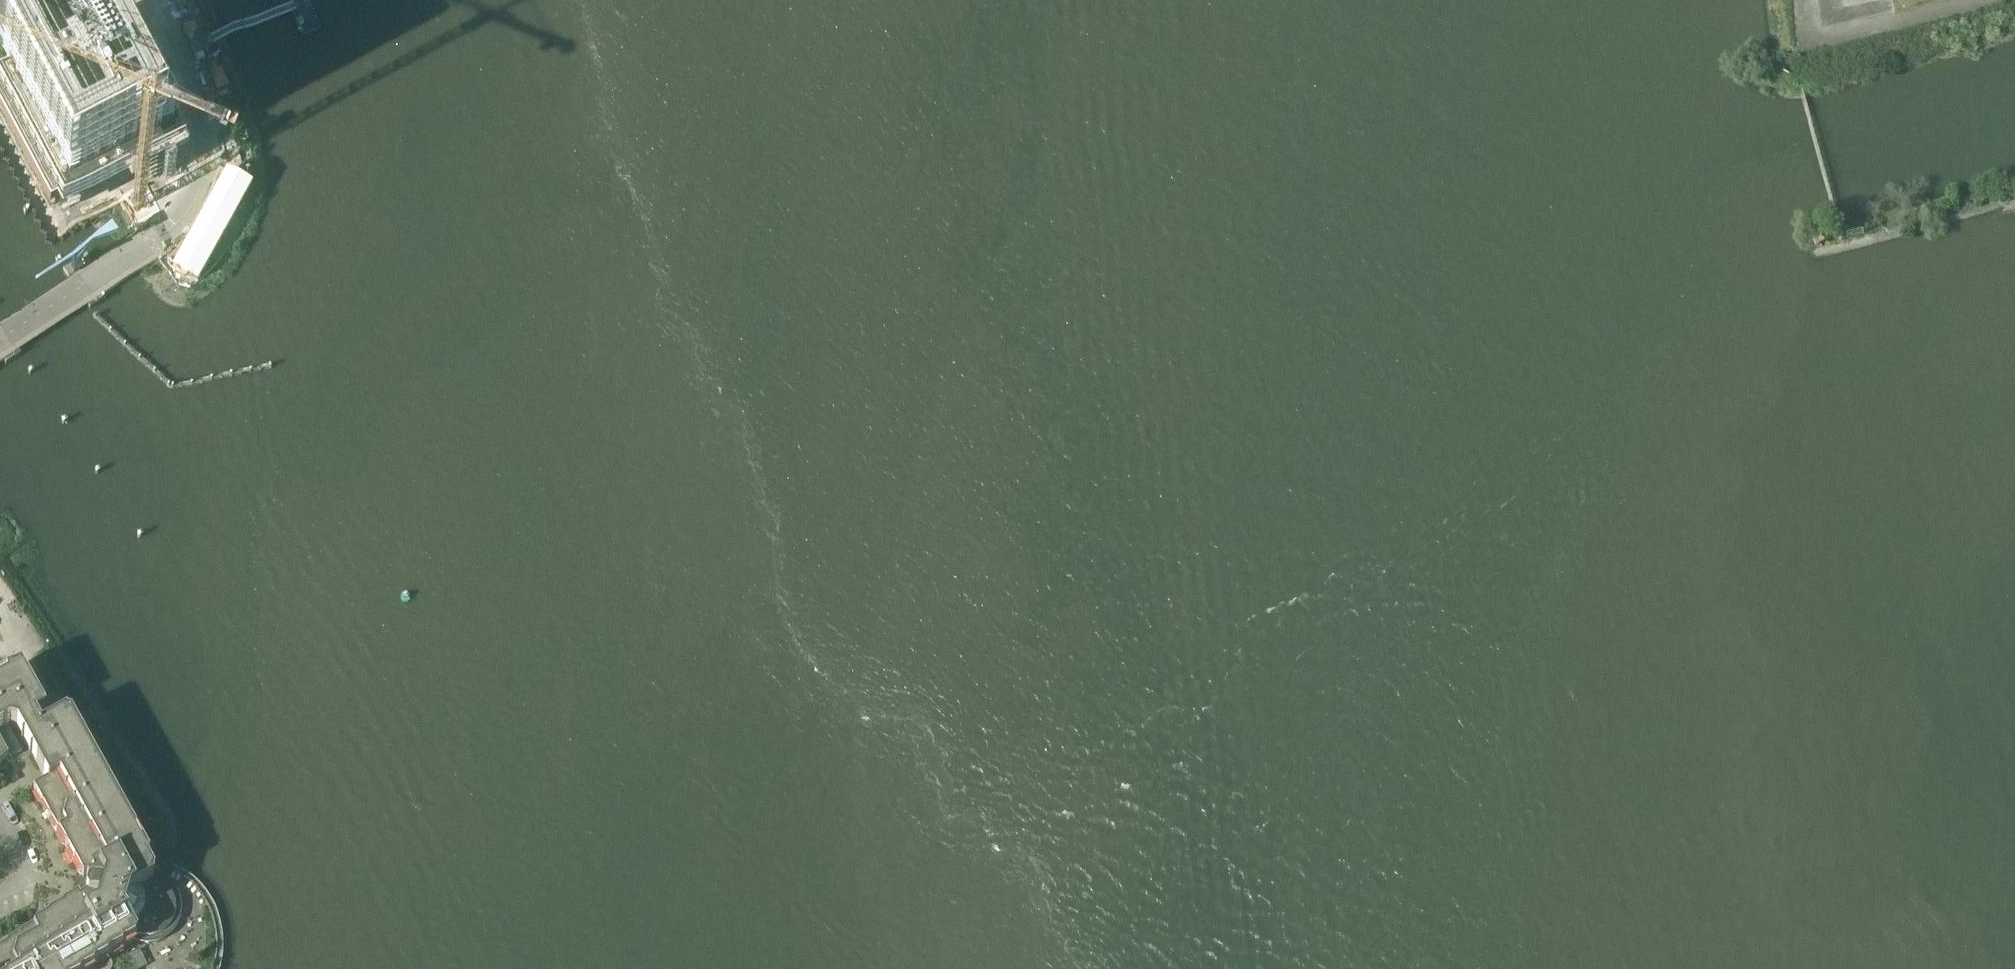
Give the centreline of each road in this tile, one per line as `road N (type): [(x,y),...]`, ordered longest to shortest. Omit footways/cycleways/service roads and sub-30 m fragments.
road 1 (residential): [(0,345),(117,268),(192,201),(197,129),(157,0)]

